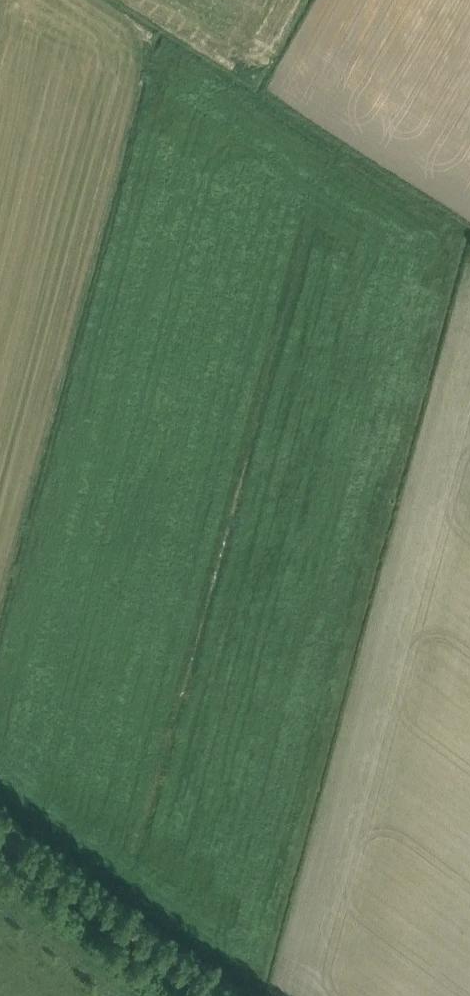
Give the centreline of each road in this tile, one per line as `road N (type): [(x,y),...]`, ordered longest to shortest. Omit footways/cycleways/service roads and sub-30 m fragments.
road 1 (track): [(214,995),(0,838)]

